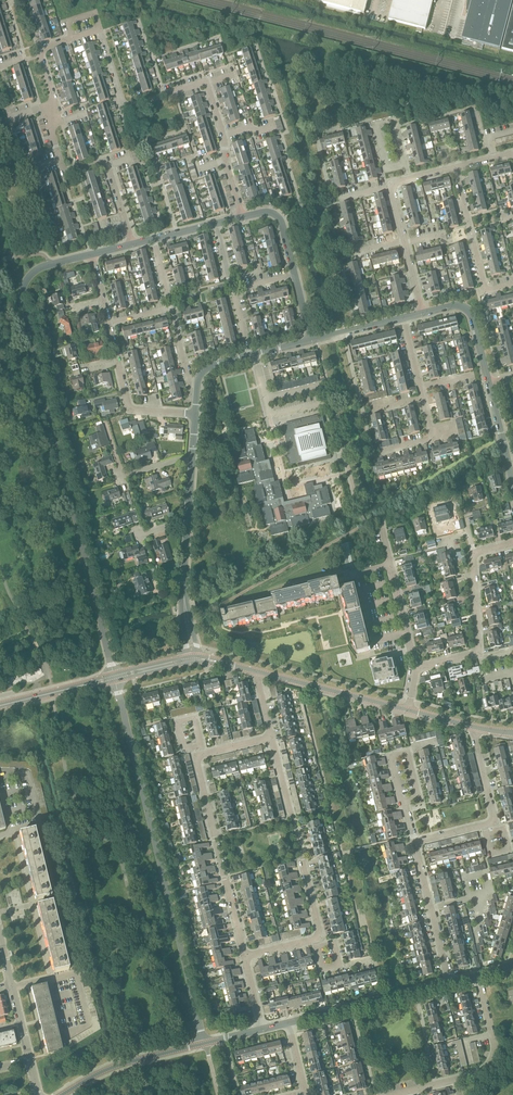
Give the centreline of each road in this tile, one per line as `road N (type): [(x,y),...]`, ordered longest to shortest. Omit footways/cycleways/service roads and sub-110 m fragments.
road 1 (residential): [(133,244),(108,166),(63,169),(42,48),(101,31),(126,104),(206,84),(243,217)]
road 2 (unclassified): [(113,674),(22,298),(28,277),(49,265)]
road 3 (unclassified): [(115,681),(205,1043)]
road 4 (residential): [(245,956),(197,762),(203,754)]
road 5 (residential): [(315,939),(272,737)]
road 6 (tertiary): [(288,1023),(449,983)]
road 7 (tertiary): [(408,710),(258,672)]
road 8 (residential): [(456,168),(486,291),(512,284)]
road 9 (tertiary): [(63,1094),(116,1066),(205,1043)]
road 10 (residential): [(449,983),(417,843)]
road 11 (residential): [(407,633),(375,641),(359,573),(391,565)]
road 12 (residential): [(456,1079),(485,1070),(495,1053),(478,976)]
road 13 (tertiary): [(422,313),(469,310),(489,383)]
road 14 (residential): [(433,434),(404,317)]

